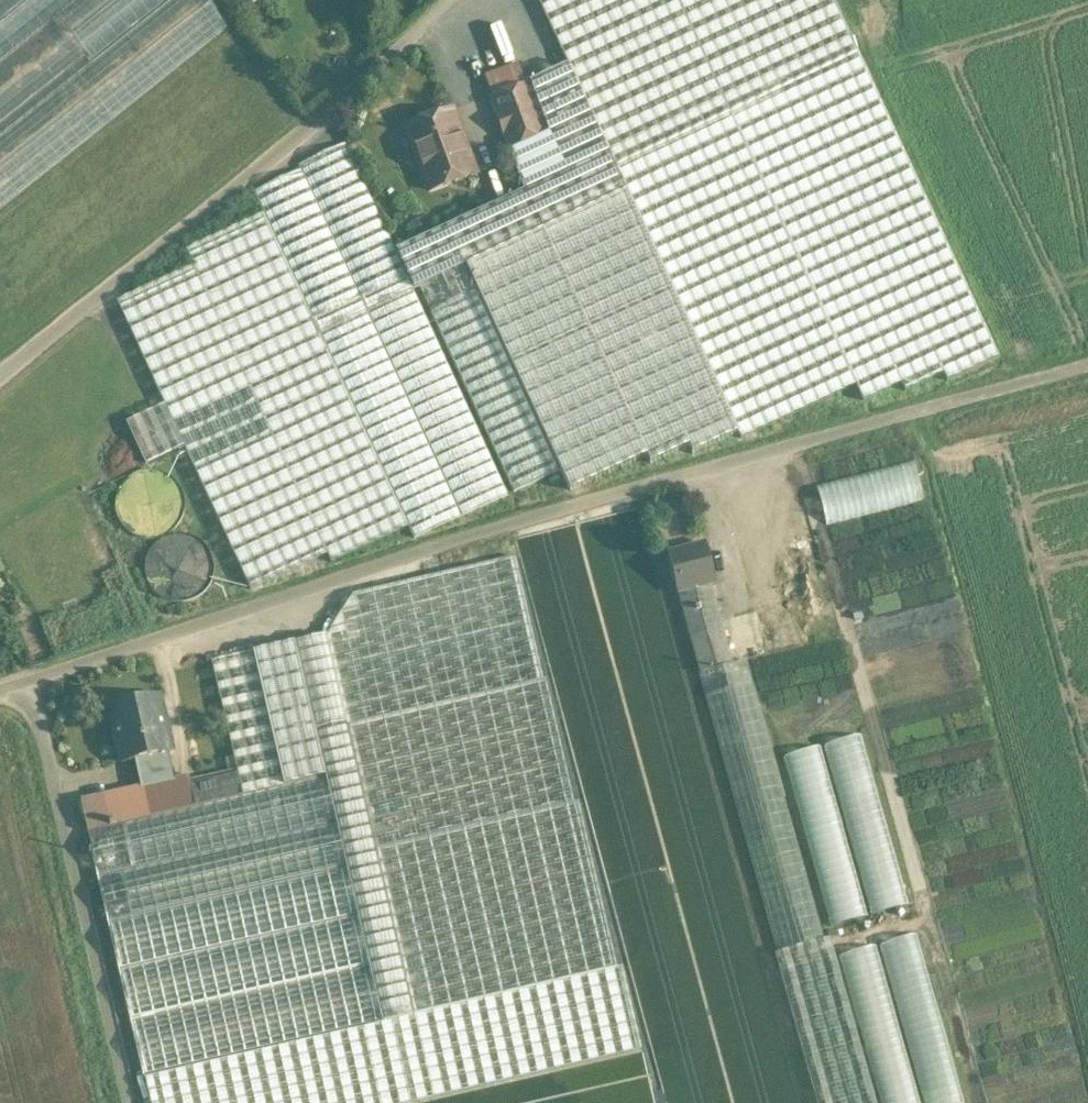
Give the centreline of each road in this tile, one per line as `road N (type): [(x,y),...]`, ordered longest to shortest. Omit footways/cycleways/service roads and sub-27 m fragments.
road 1 (unclassified): [(0,688),(783,443),(1087,362)]
road 2 (unclassified): [(0,382),(453,0)]
road 3 (track): [(128,1102),(27,679)]

